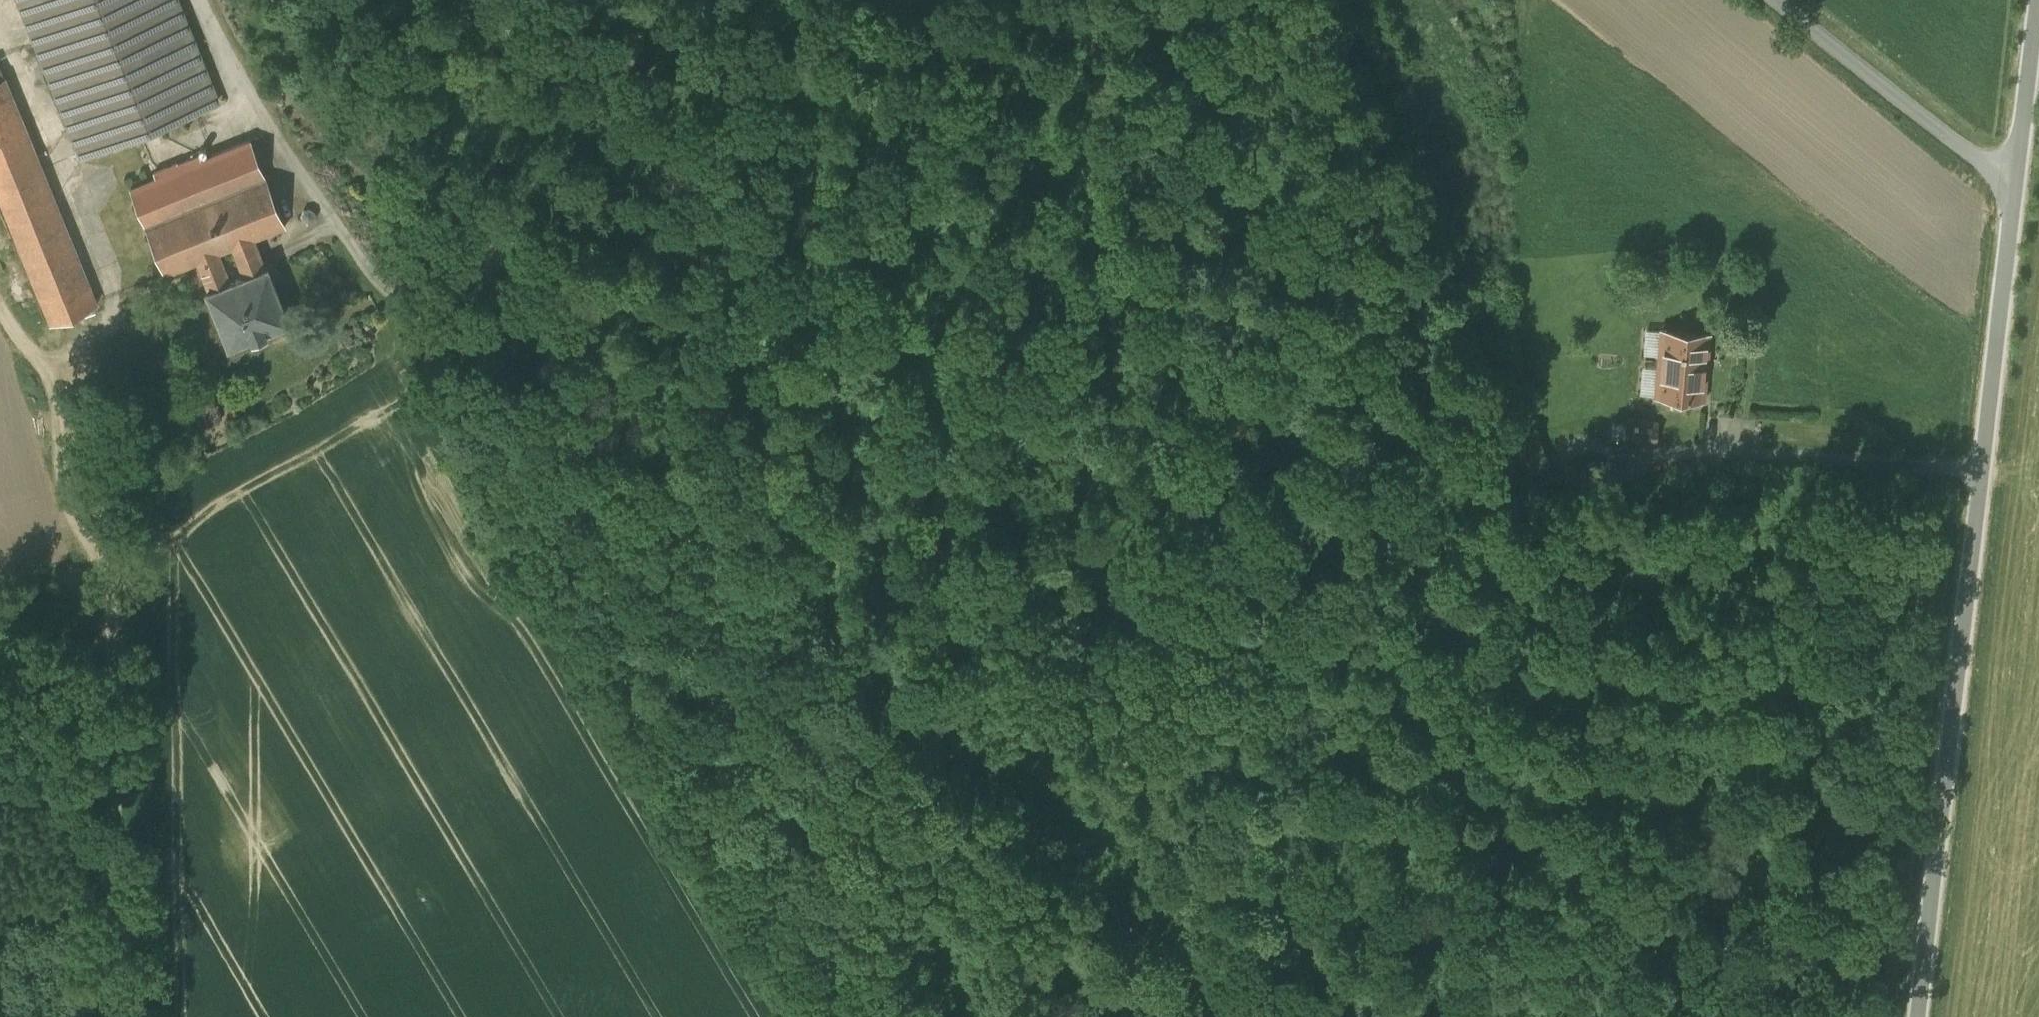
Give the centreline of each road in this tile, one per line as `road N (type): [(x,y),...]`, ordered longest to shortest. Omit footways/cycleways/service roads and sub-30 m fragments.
road 1 (unclassified): [(2019,172),(1953,742),(1930,1016)]
road 2 (unclassified): [(2019,172),(1796,0)]
road 3 (unclassified): [(2038,18),(2019,172)]

